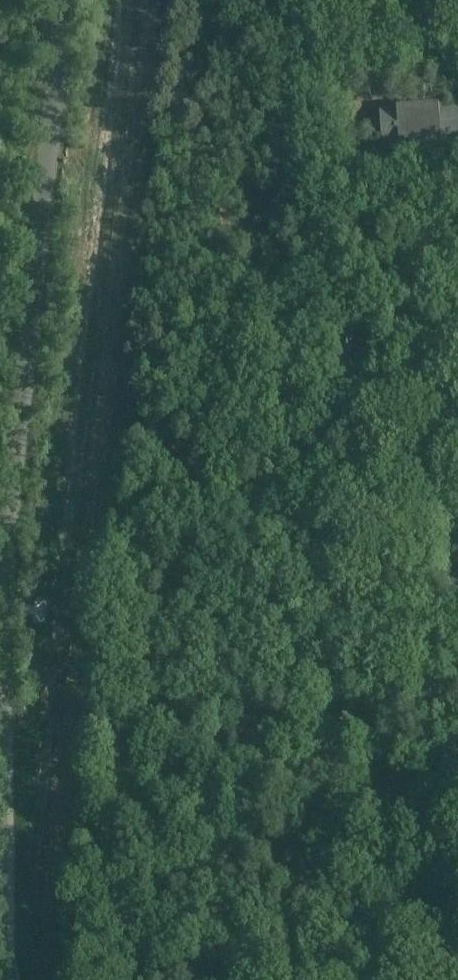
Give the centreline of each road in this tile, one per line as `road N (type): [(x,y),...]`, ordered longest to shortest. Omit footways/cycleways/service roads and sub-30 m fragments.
road 1 (unclassified): [(0,861),(27,381),(65,0)]

